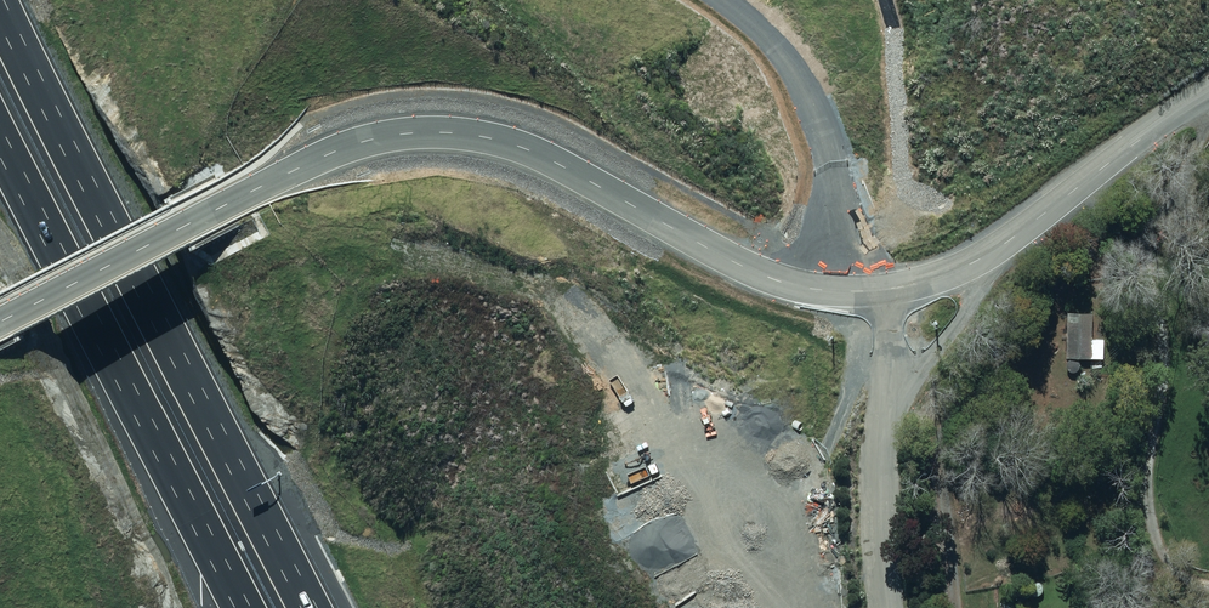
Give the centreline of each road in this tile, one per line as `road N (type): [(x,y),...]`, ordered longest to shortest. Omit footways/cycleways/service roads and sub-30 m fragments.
road 1 (residential): [(1208,96),(1139,136),(1034,228),(956,277),(894,298),(809,296),(521,142),(419,124),(315,147),(8,317)]
road 2 (motorway): [(0,0),(310,607)]
road 3 (motorway): [(241,607),(0,140)]
road 4 (track): [(1205,98),(1170,271),(1152,506),(1159,553),(1208,587)]
road 5 (track): [(722,0),(775,32),(812,97),(830,161),(840,300)]
road 6 (track): [(894,298),(883,486),(889,607)]
road 7 (track): [(1034,228),(921,375),(883,486)]
road 8 (track): [(809,296),(850,318),(875,352),(886,426)]

